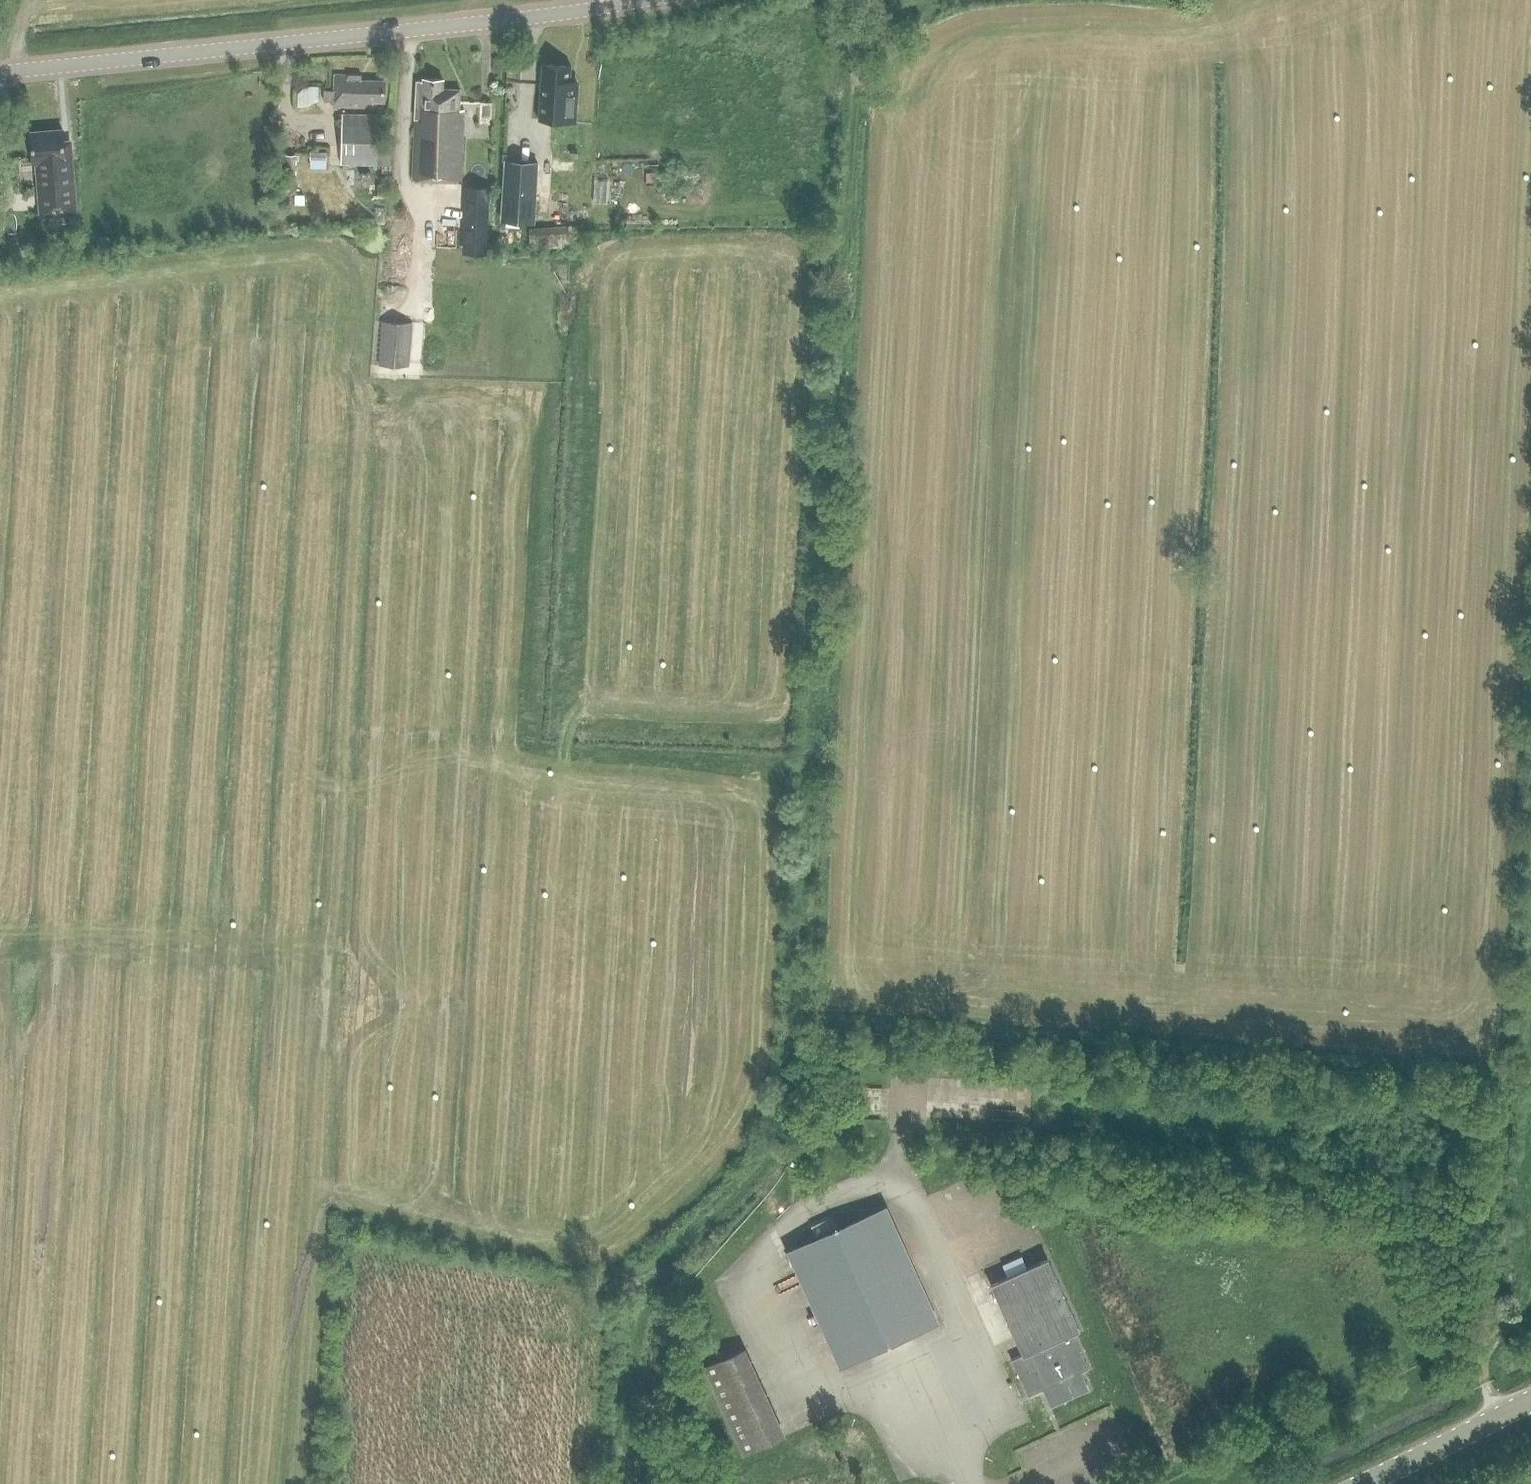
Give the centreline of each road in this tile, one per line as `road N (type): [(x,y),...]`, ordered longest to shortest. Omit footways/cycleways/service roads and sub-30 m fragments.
road 1 (track): [(836,0),(851,36),(854,88),(793,1104),(770,1155),(641,1300),(624,1483)]
road 2 (secondary): [(0,74),(646,0)]
road 3 (track): [(1505,1062),(1485,1359),(1498,1416)]
road 4 (unclassified): [(1357,1483),(1530,1399)]

